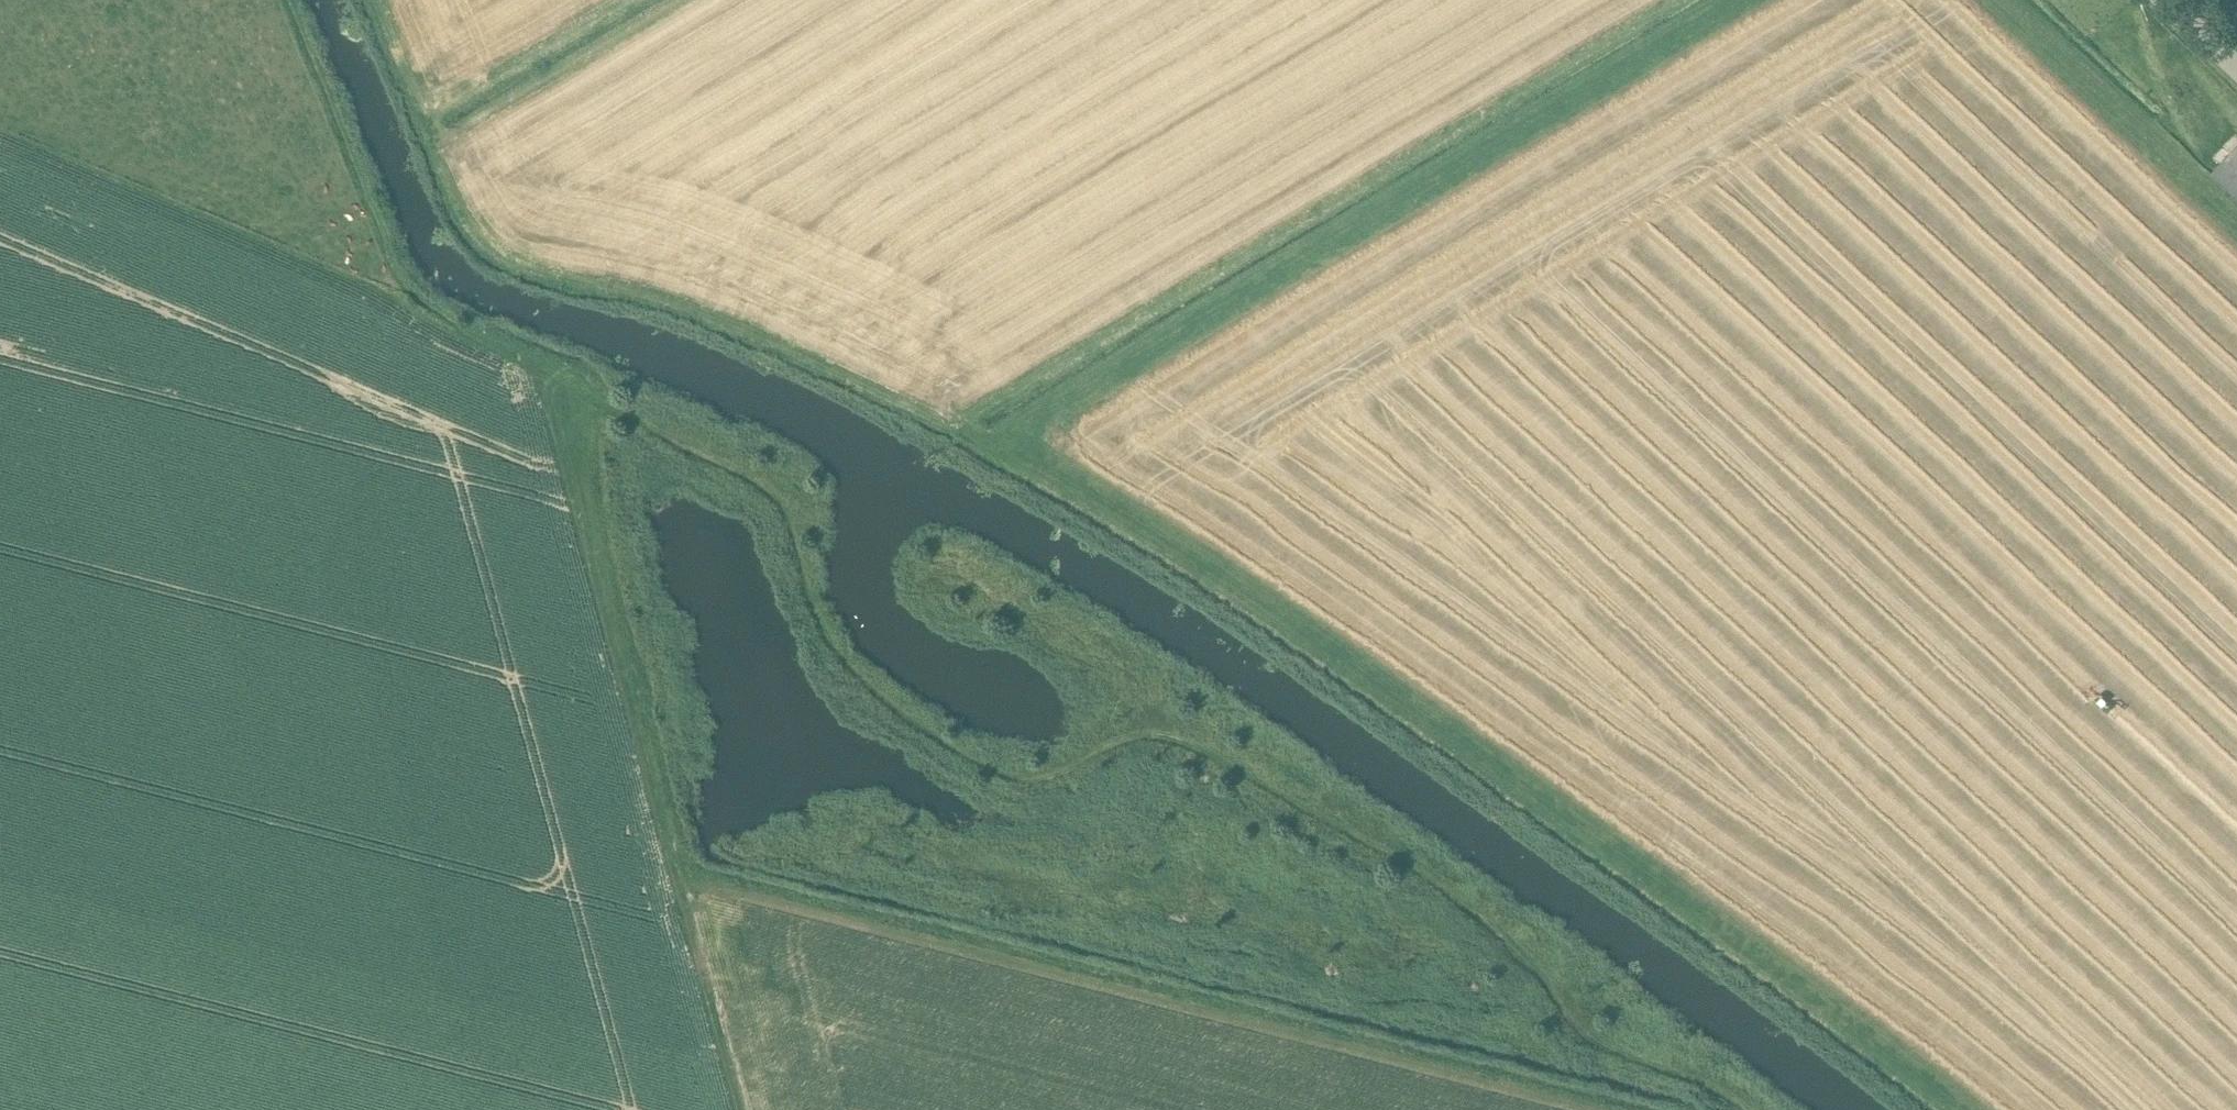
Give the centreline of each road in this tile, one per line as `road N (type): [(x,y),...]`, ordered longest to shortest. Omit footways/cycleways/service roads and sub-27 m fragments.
road 1 (track): [(1134,741),(1201,751),(1406,868),(1507,939),(1600,1046),(1698,1082),(1738,1109)]

